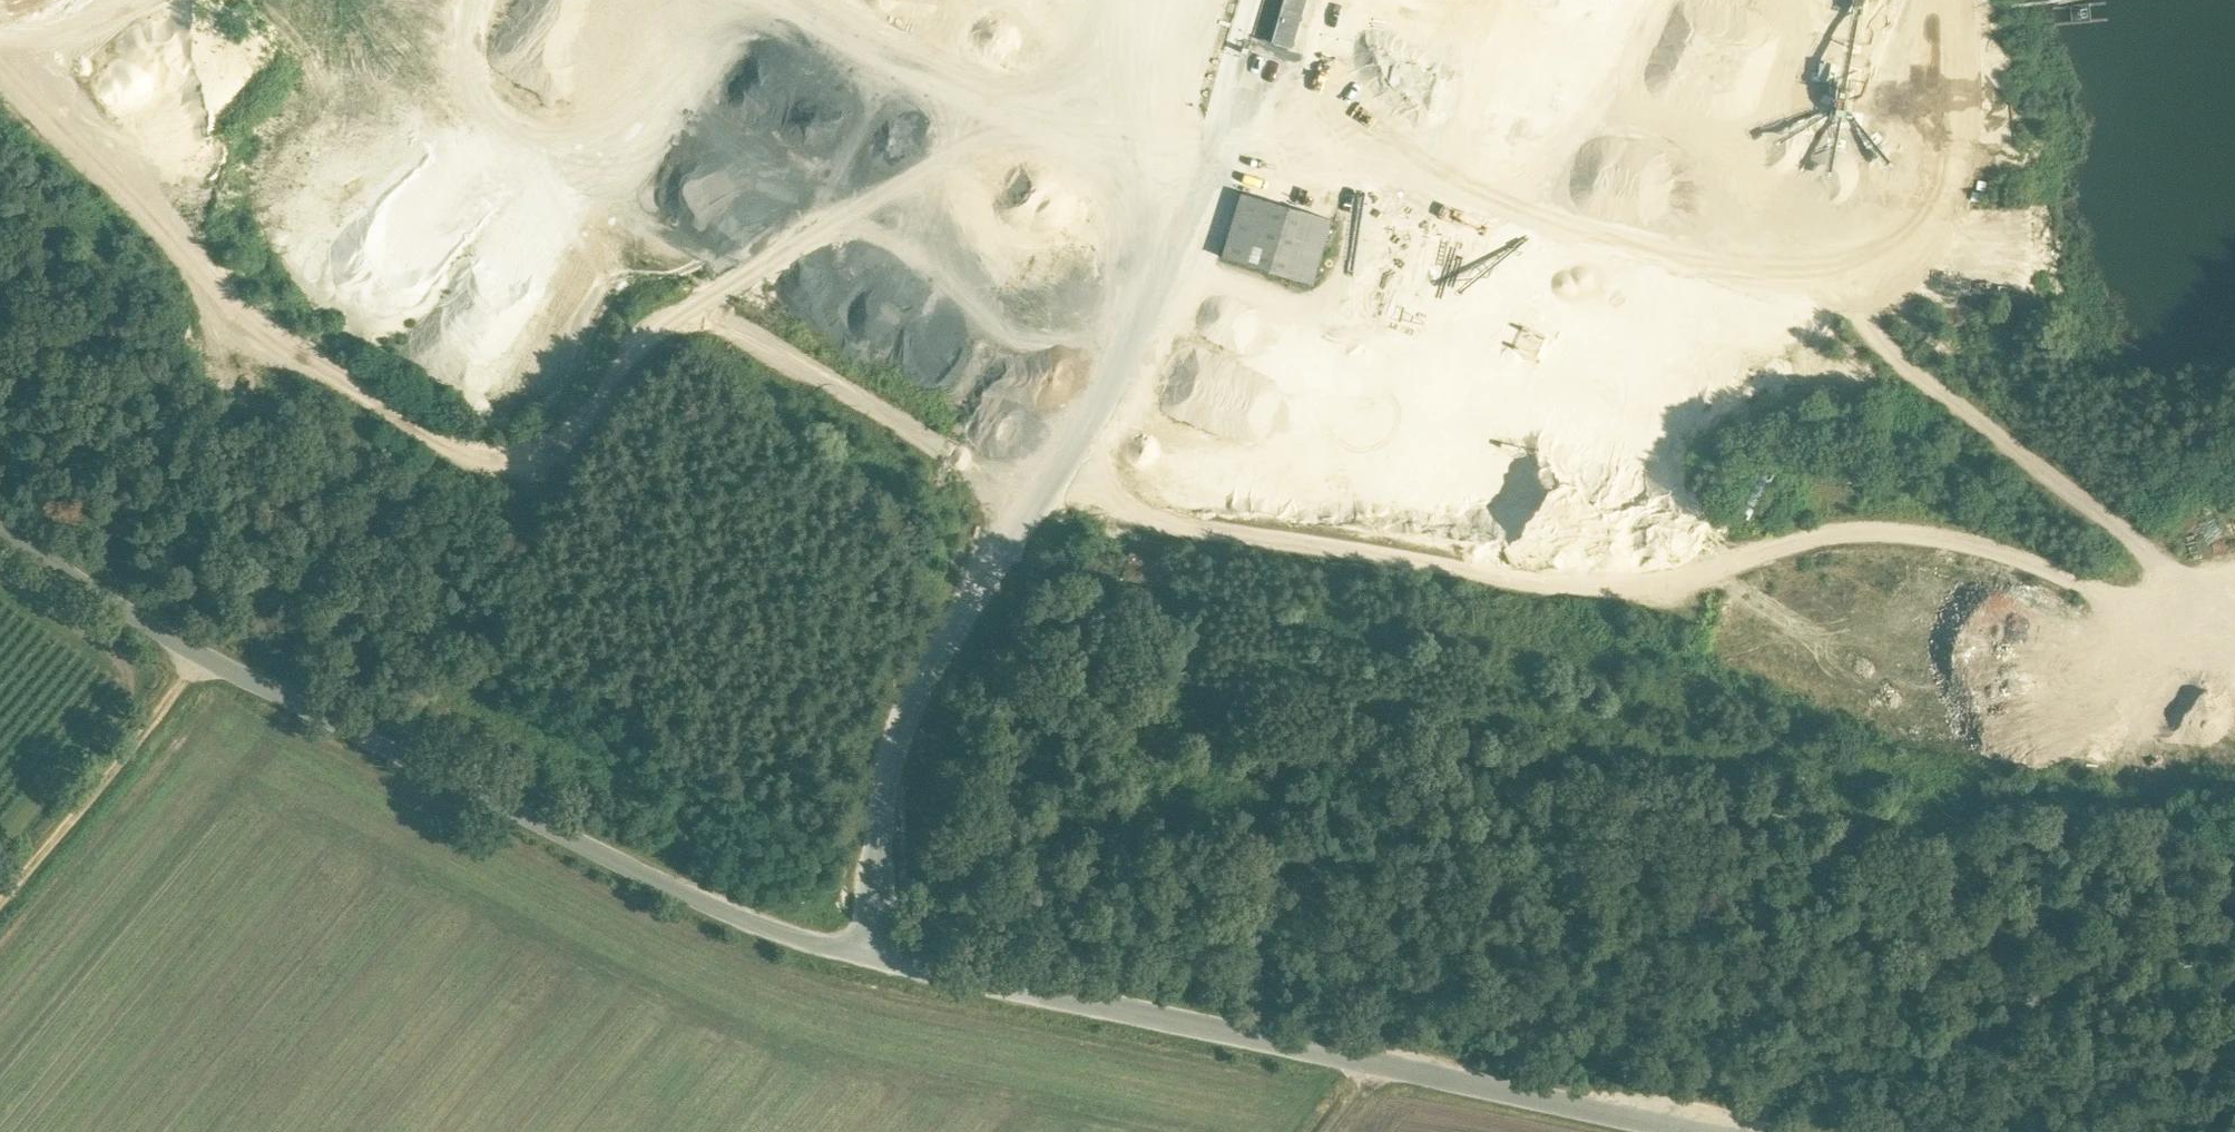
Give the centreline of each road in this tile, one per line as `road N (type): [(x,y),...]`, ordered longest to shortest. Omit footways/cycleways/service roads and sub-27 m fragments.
road 1 (unclassified): [(1694,1131),(791,937),(597,850),(165,629),(0,526)]

